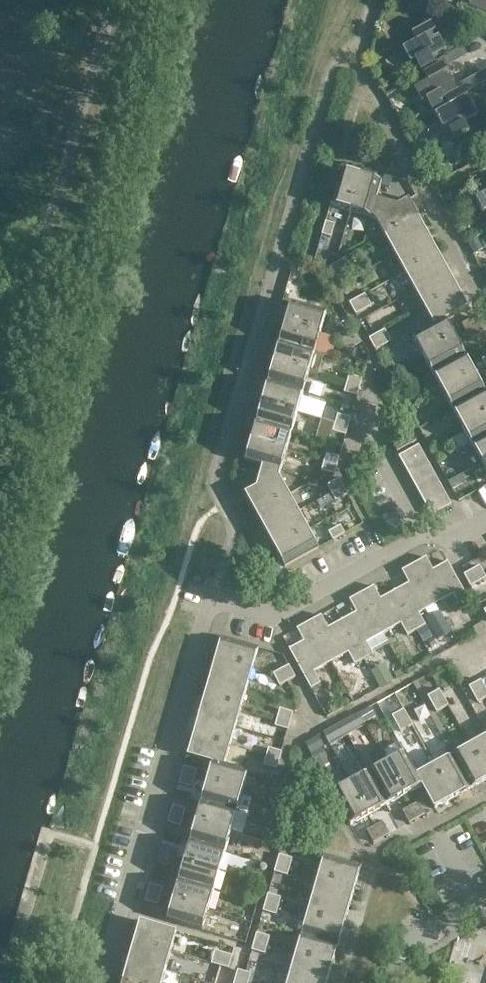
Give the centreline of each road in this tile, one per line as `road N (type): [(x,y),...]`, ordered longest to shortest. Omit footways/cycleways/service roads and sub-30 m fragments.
road 1 (residential): [(100,982),(216,605),(277,617),(485,512)]
road 2 (residential): [(398,982),(407,958),(485,909)]

